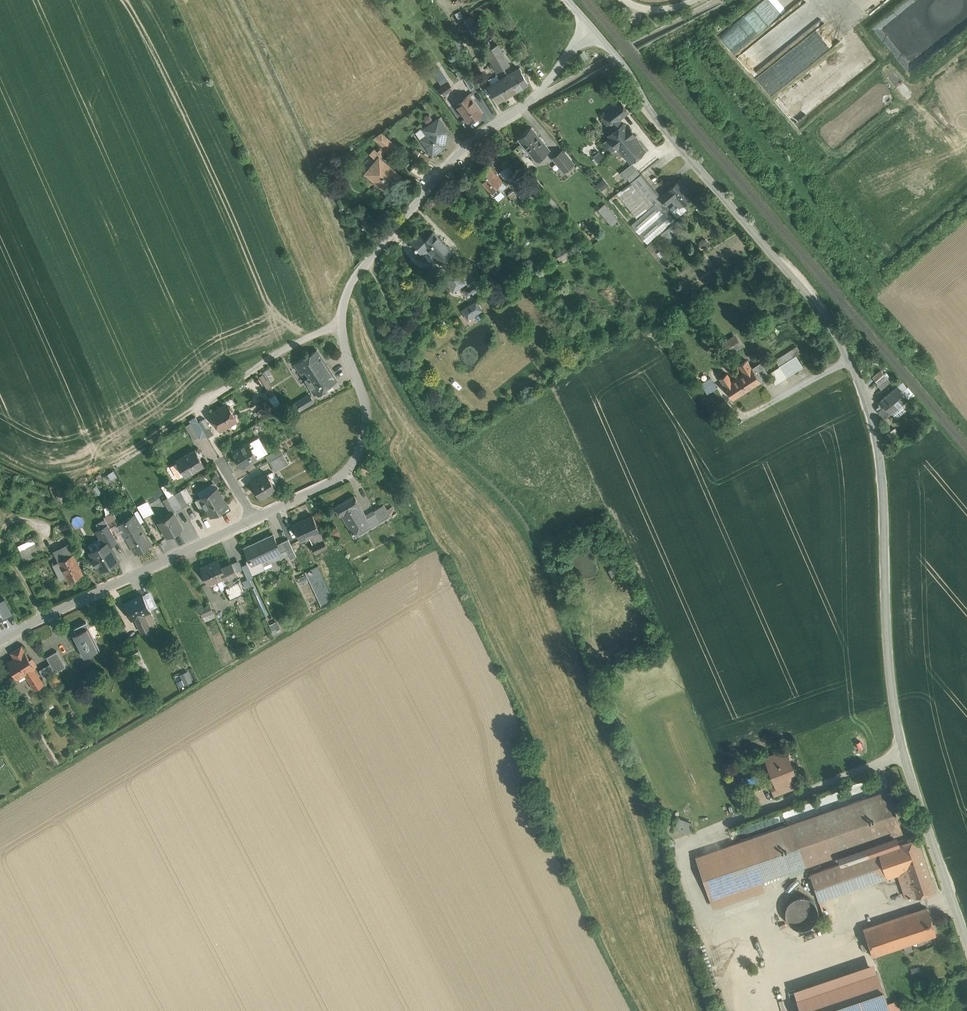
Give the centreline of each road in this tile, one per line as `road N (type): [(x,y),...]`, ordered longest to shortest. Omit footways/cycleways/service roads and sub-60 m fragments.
road 1 (residential): [(593,31),(526,105),(449,164),(353,282),(340,328),(363,412),(361,440),(333,485),(0,641)]
road 2 (unclassified): [(966,941),(904,753),(889,673),(881,462),(870,413)]
road 3 (residential): [(870,413),(843,346),(804,290),(646,106),(593,31)]
road 4 (track): [(904,753),(673,843)]

